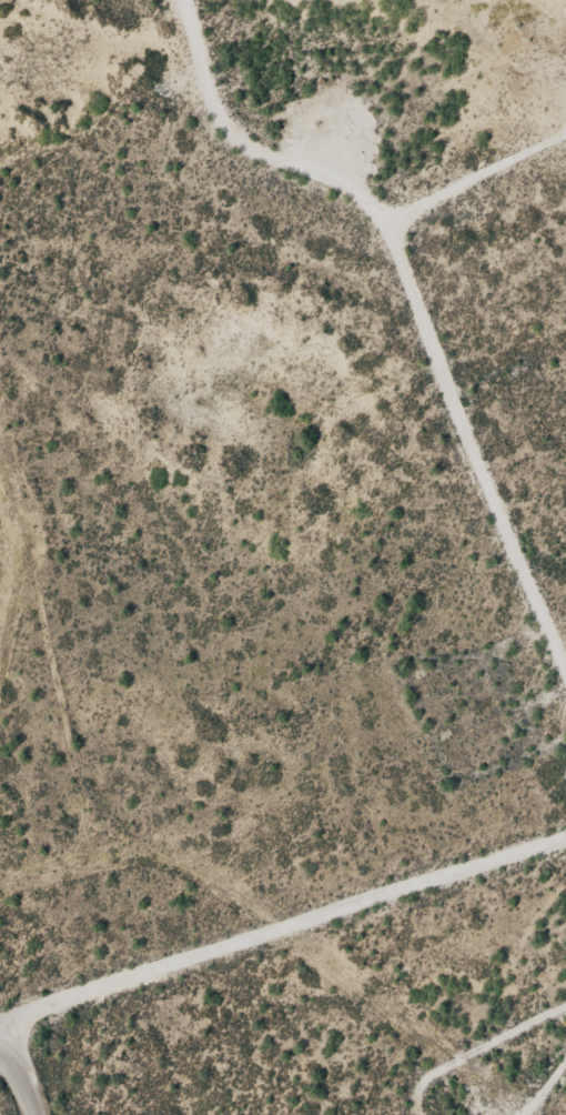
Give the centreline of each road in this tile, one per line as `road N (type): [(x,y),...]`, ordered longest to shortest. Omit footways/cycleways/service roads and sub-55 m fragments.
road 1 (track): [(565,691),(424,314),(395,297),(401,263),(565,184)]
road 2 (track): [(565,867),(8,1038)]
road 3 (track): [(401,263),(362,269),(262,197),(198,0)]

